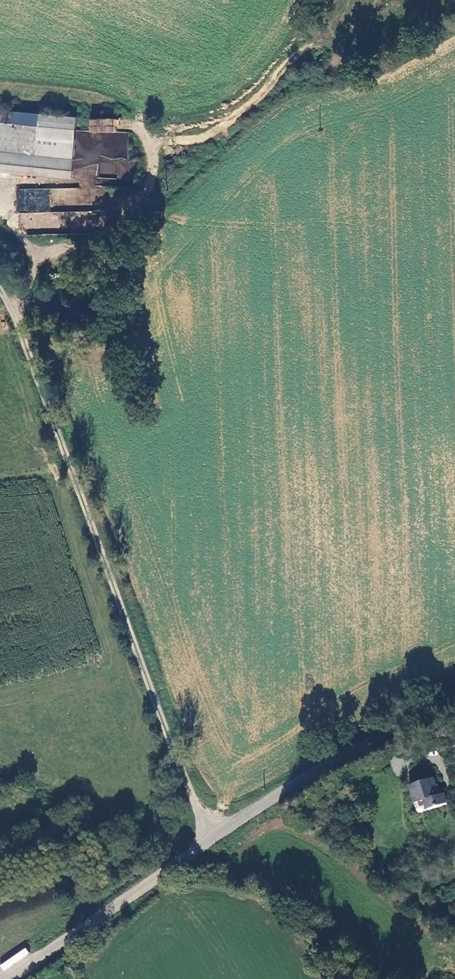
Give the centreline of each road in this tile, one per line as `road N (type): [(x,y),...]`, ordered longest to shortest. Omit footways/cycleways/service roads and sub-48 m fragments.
road 1 (unclassified): [(21,306),(140,663),(199,817),(213,835)]
road 2 (unclassified): [(454,697),(358,745),(213,835)]
road 3 (unclassified): [(213,835),(9,978)]

